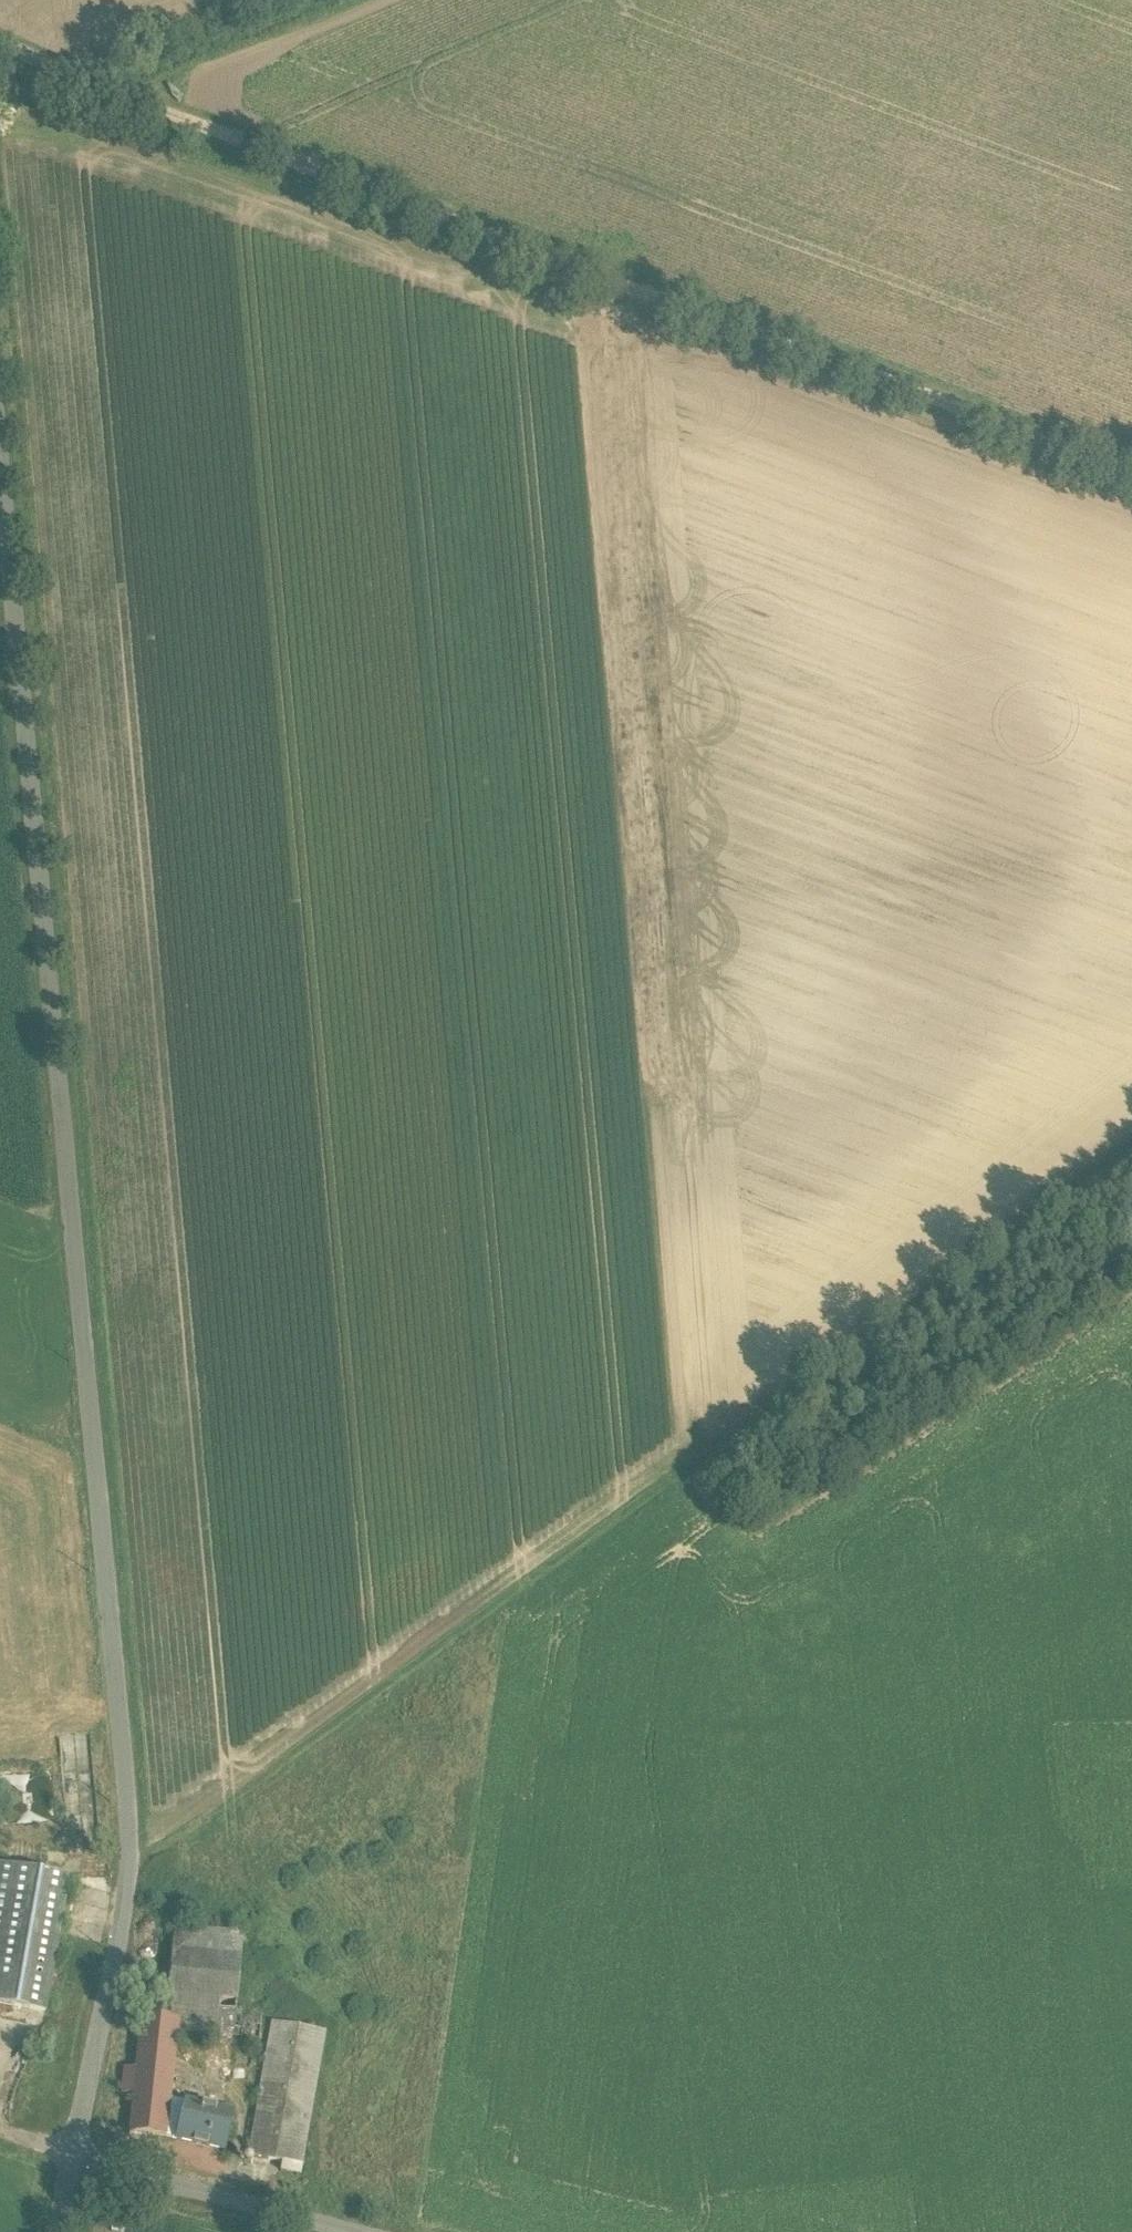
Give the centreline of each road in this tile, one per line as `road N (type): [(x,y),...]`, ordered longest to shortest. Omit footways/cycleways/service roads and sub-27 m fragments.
road 1 (unclassified): [(73,2151),(118,1949),(129,1868),(127,1775),(0,483)]
road 2 (track): [(129,1868),(1131,1143)]
road 3 (track): [(0,47),(1131,467)]
road 4 (unclassified): [(361,2231),(73,2151)]

